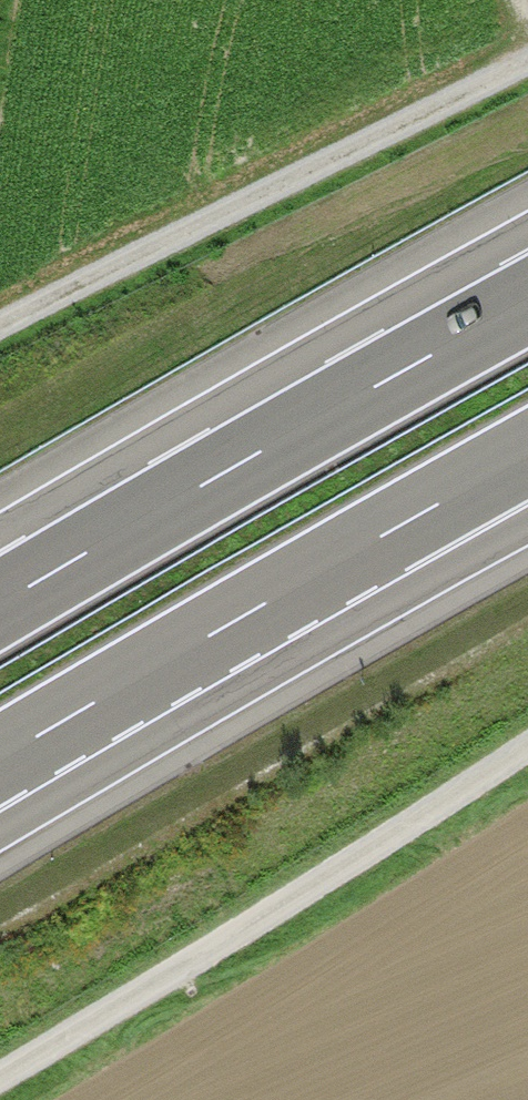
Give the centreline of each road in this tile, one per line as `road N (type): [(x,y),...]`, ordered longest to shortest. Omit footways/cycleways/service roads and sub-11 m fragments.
road 1 (track): [(527,746),(0,1079)]
road 2 (motorway): [(527,302),(0,606)]
road 3 (track): [(0,324),(527,63)]
road 4 (motorway): [(0,760),(298,584)]
road 5 (motorway): [(298,584),(527,456)]
road 6 (motorway): [(298,584),(527,494)]

